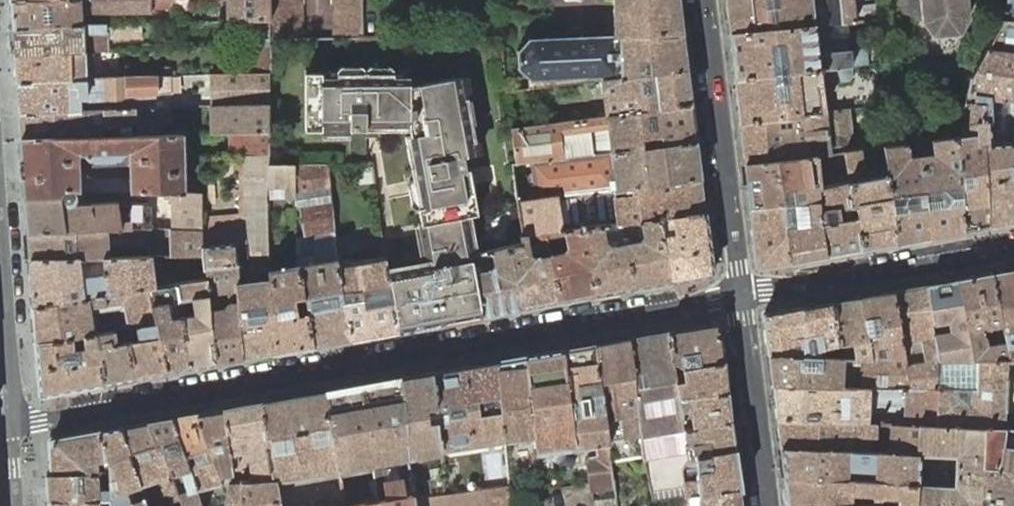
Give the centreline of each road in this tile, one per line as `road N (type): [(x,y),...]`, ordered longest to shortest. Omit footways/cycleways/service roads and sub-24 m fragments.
road 1 (residential): [(738,295),(15,421)]
road 2 (tertiary): [(702,0),(738,295)]
road 3 (residential): [(1013,246),(738,295)]
road 4 (tertiary): [(738,295),(765,505)]
road 5 (residential): [(15,421),(0,214)]

